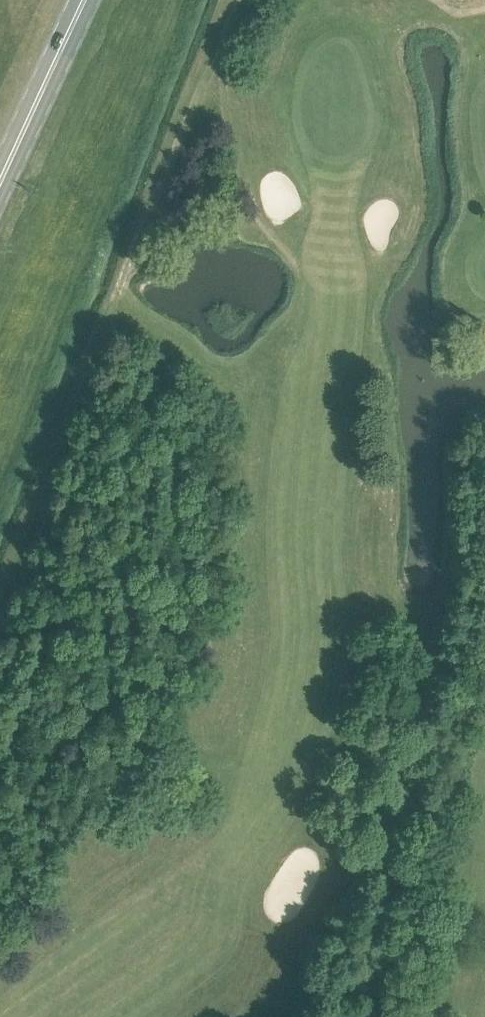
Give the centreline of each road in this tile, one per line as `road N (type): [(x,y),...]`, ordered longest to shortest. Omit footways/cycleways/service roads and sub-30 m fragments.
road 1 (primary): [(0,187),(87,0)]

